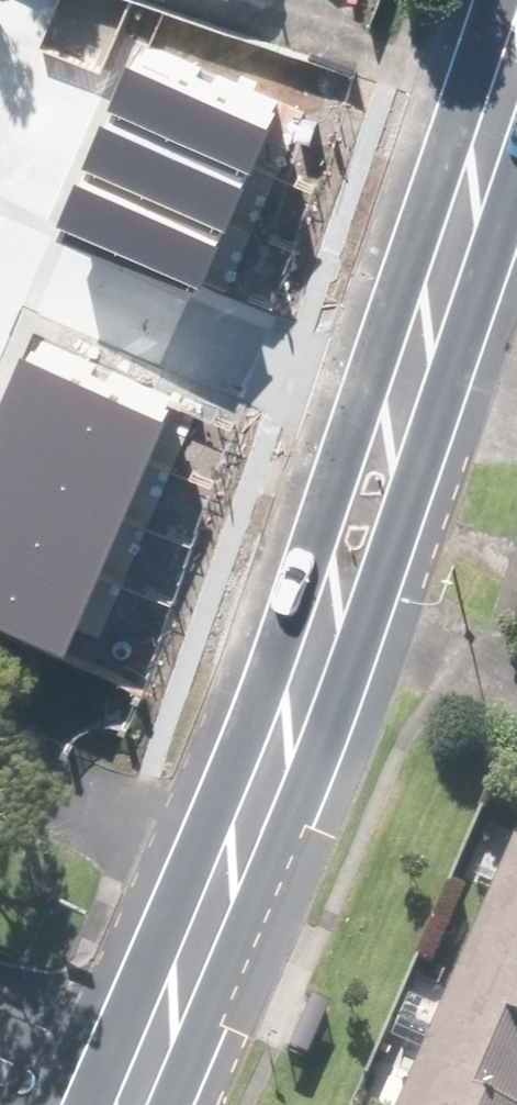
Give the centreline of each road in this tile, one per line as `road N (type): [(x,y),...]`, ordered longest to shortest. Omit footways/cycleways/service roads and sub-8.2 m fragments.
road 1 (secondary): [(55,1104),(319,439),(406,307)]
road 2 (secondary): [(406,307),(418,469),(250,924),(173,1104)]
road 3 (secondary): [(406,307),(510,0)]

